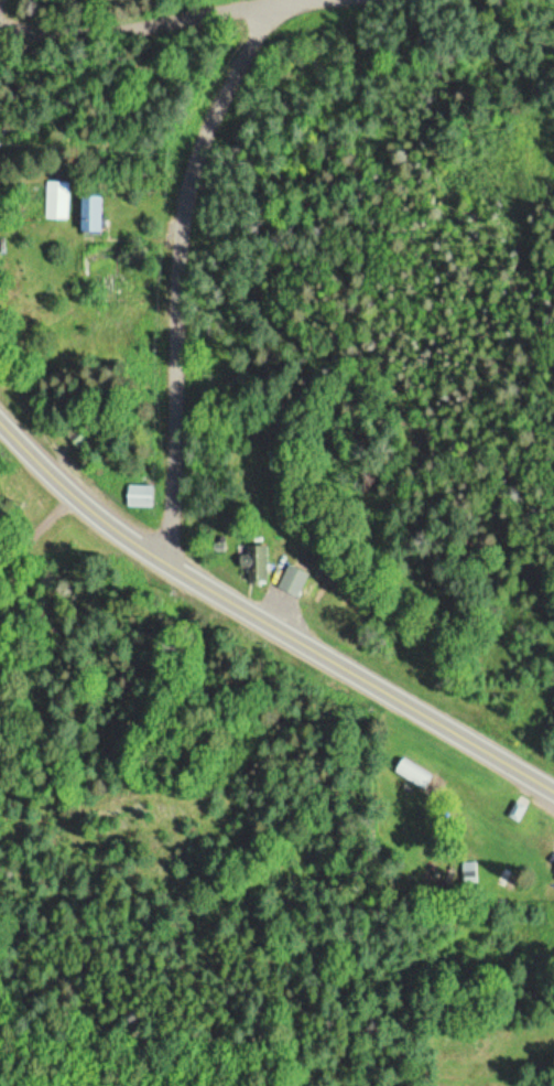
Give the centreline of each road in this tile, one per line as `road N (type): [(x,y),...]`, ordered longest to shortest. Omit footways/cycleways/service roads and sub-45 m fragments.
road 1 (secondary): [(553,789),(66,490),(0,418)]
road 2 (residential): [(180,563),(193,178),(262,33),(285,8)]
road 3 (residential): [(336,0),(70,30),(0,16)]

